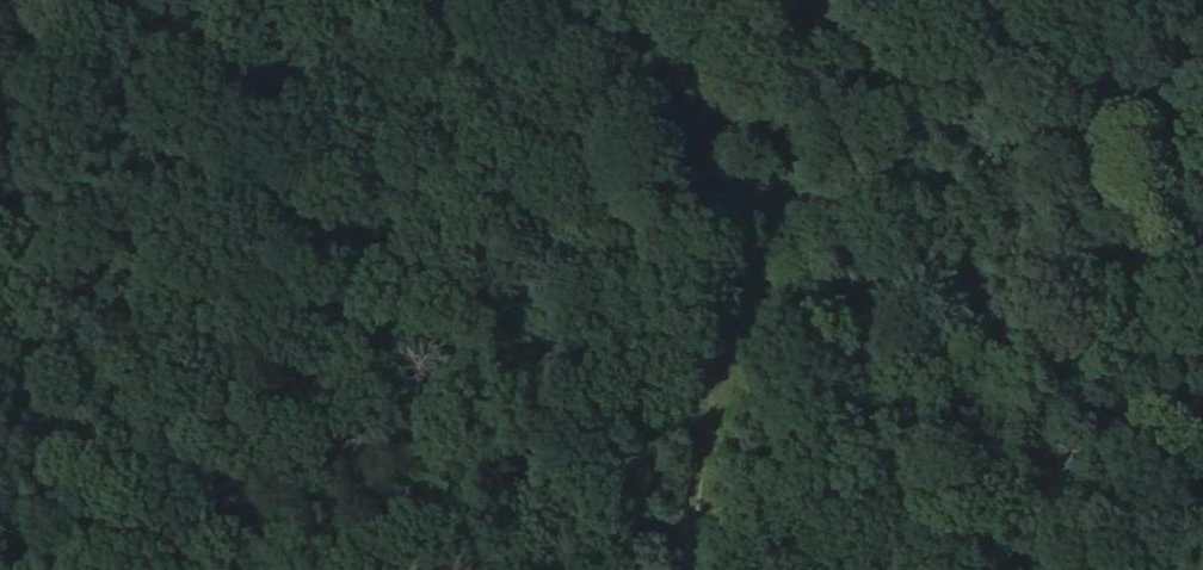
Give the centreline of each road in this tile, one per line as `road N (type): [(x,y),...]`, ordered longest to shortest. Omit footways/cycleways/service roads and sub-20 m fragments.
road 1 (track): [(687,569),(742,302),(825,0)]

